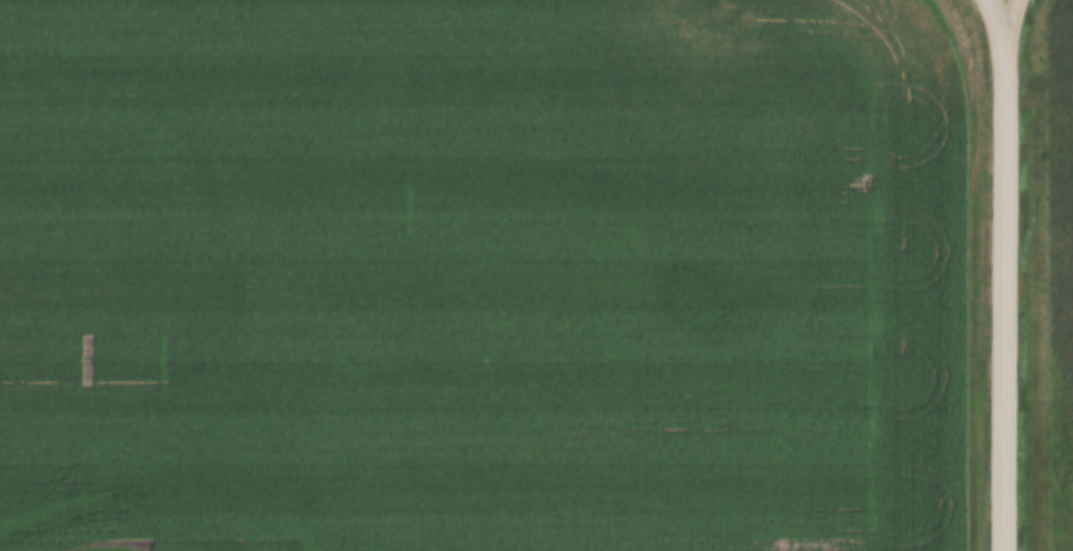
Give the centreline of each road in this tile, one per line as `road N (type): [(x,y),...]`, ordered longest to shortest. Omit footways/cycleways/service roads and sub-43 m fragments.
road 1 (tertiary): [(1009,550),(1006,44),(988,0)]

